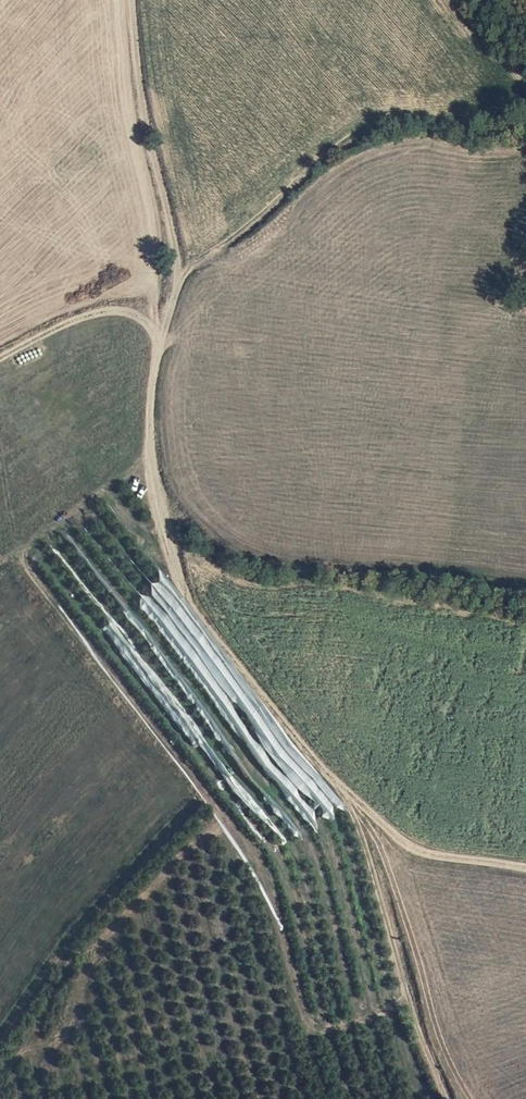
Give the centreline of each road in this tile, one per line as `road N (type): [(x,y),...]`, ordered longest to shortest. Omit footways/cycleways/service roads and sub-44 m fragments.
road 1 (track): [(158,345),(151,470),(182,591),(336,785)]
road 2 (track): [(336,785),(358,822),(448,1098)]
road 3 (track): [(132,0),(144,106),(180,279)]
road 4 (track): [(336,785),(427,855),(525,868)]
road 5 (track): [(0,357),(93,312),(132,312),(158,345)]

